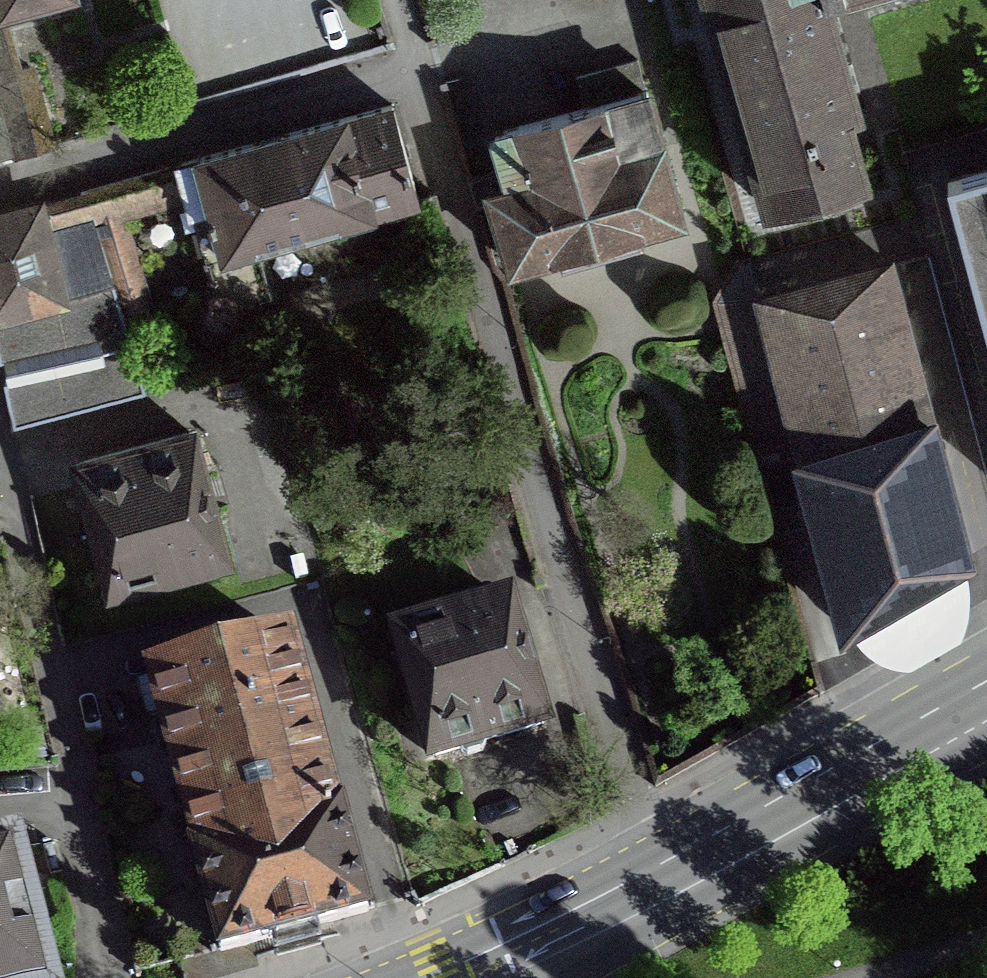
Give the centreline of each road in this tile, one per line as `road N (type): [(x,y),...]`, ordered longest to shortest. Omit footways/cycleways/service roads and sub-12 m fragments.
road 1 (residential): [(668,906),(627,805),(417,69)]
road 2 (residential): [(111,977),(0,464)]
road 3 (residential): [(0,187),(417,69)]
road 4 (primary): [(668,906),(986,725)]
road 5 (primary): [(531,977),(668,906)]

